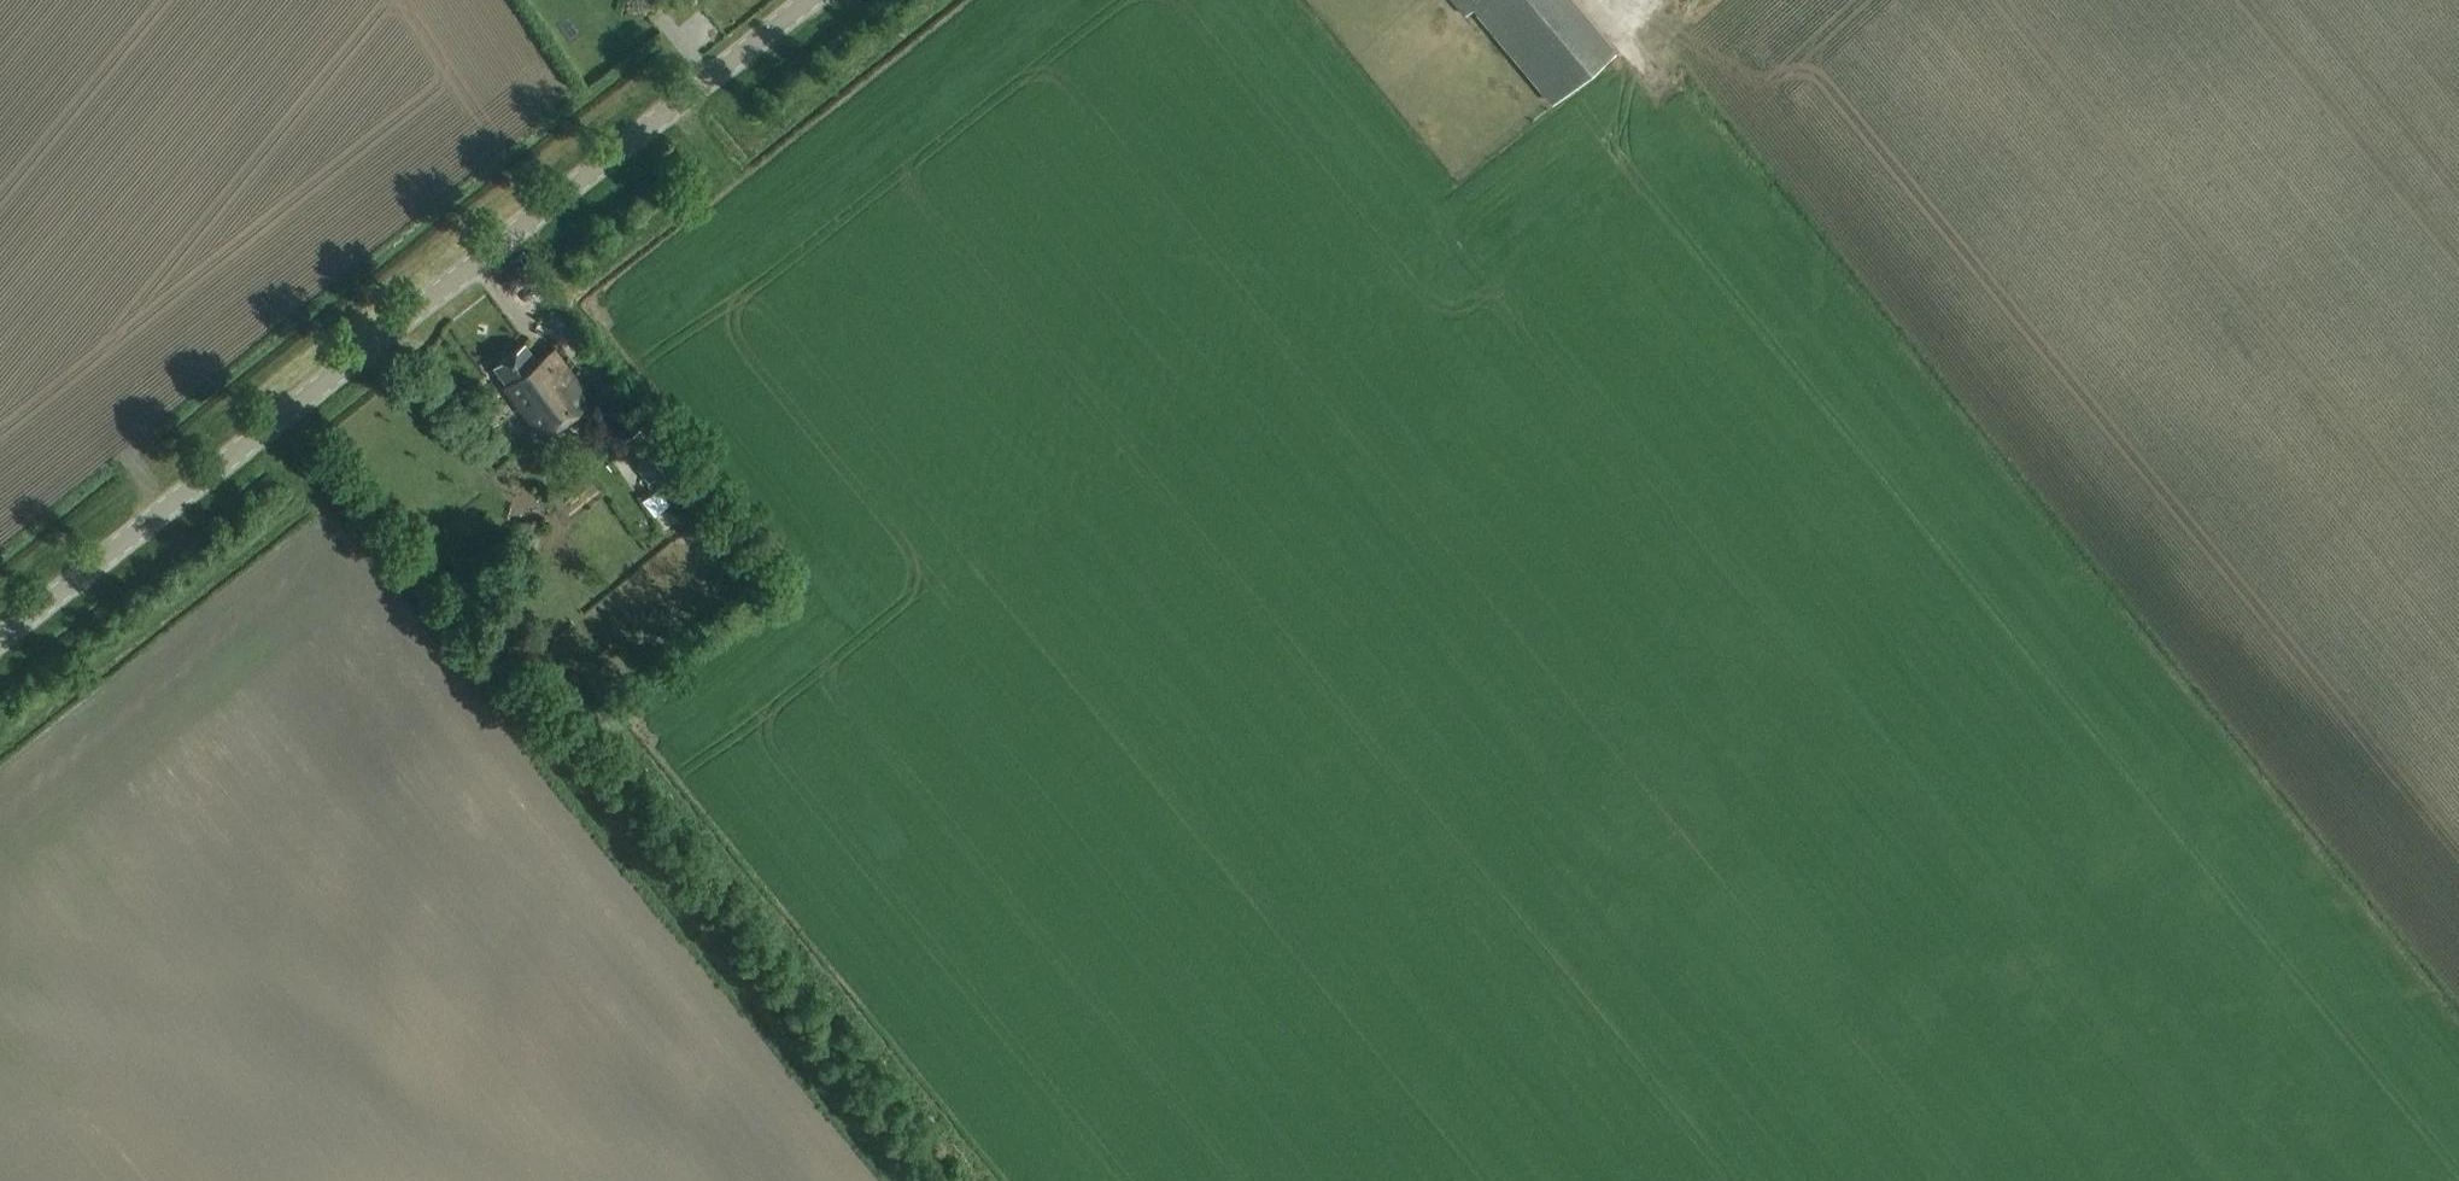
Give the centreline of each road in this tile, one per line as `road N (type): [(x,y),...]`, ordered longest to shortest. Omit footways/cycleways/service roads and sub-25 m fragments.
road 1 (tertiary): [(0,644),(812,0)]

